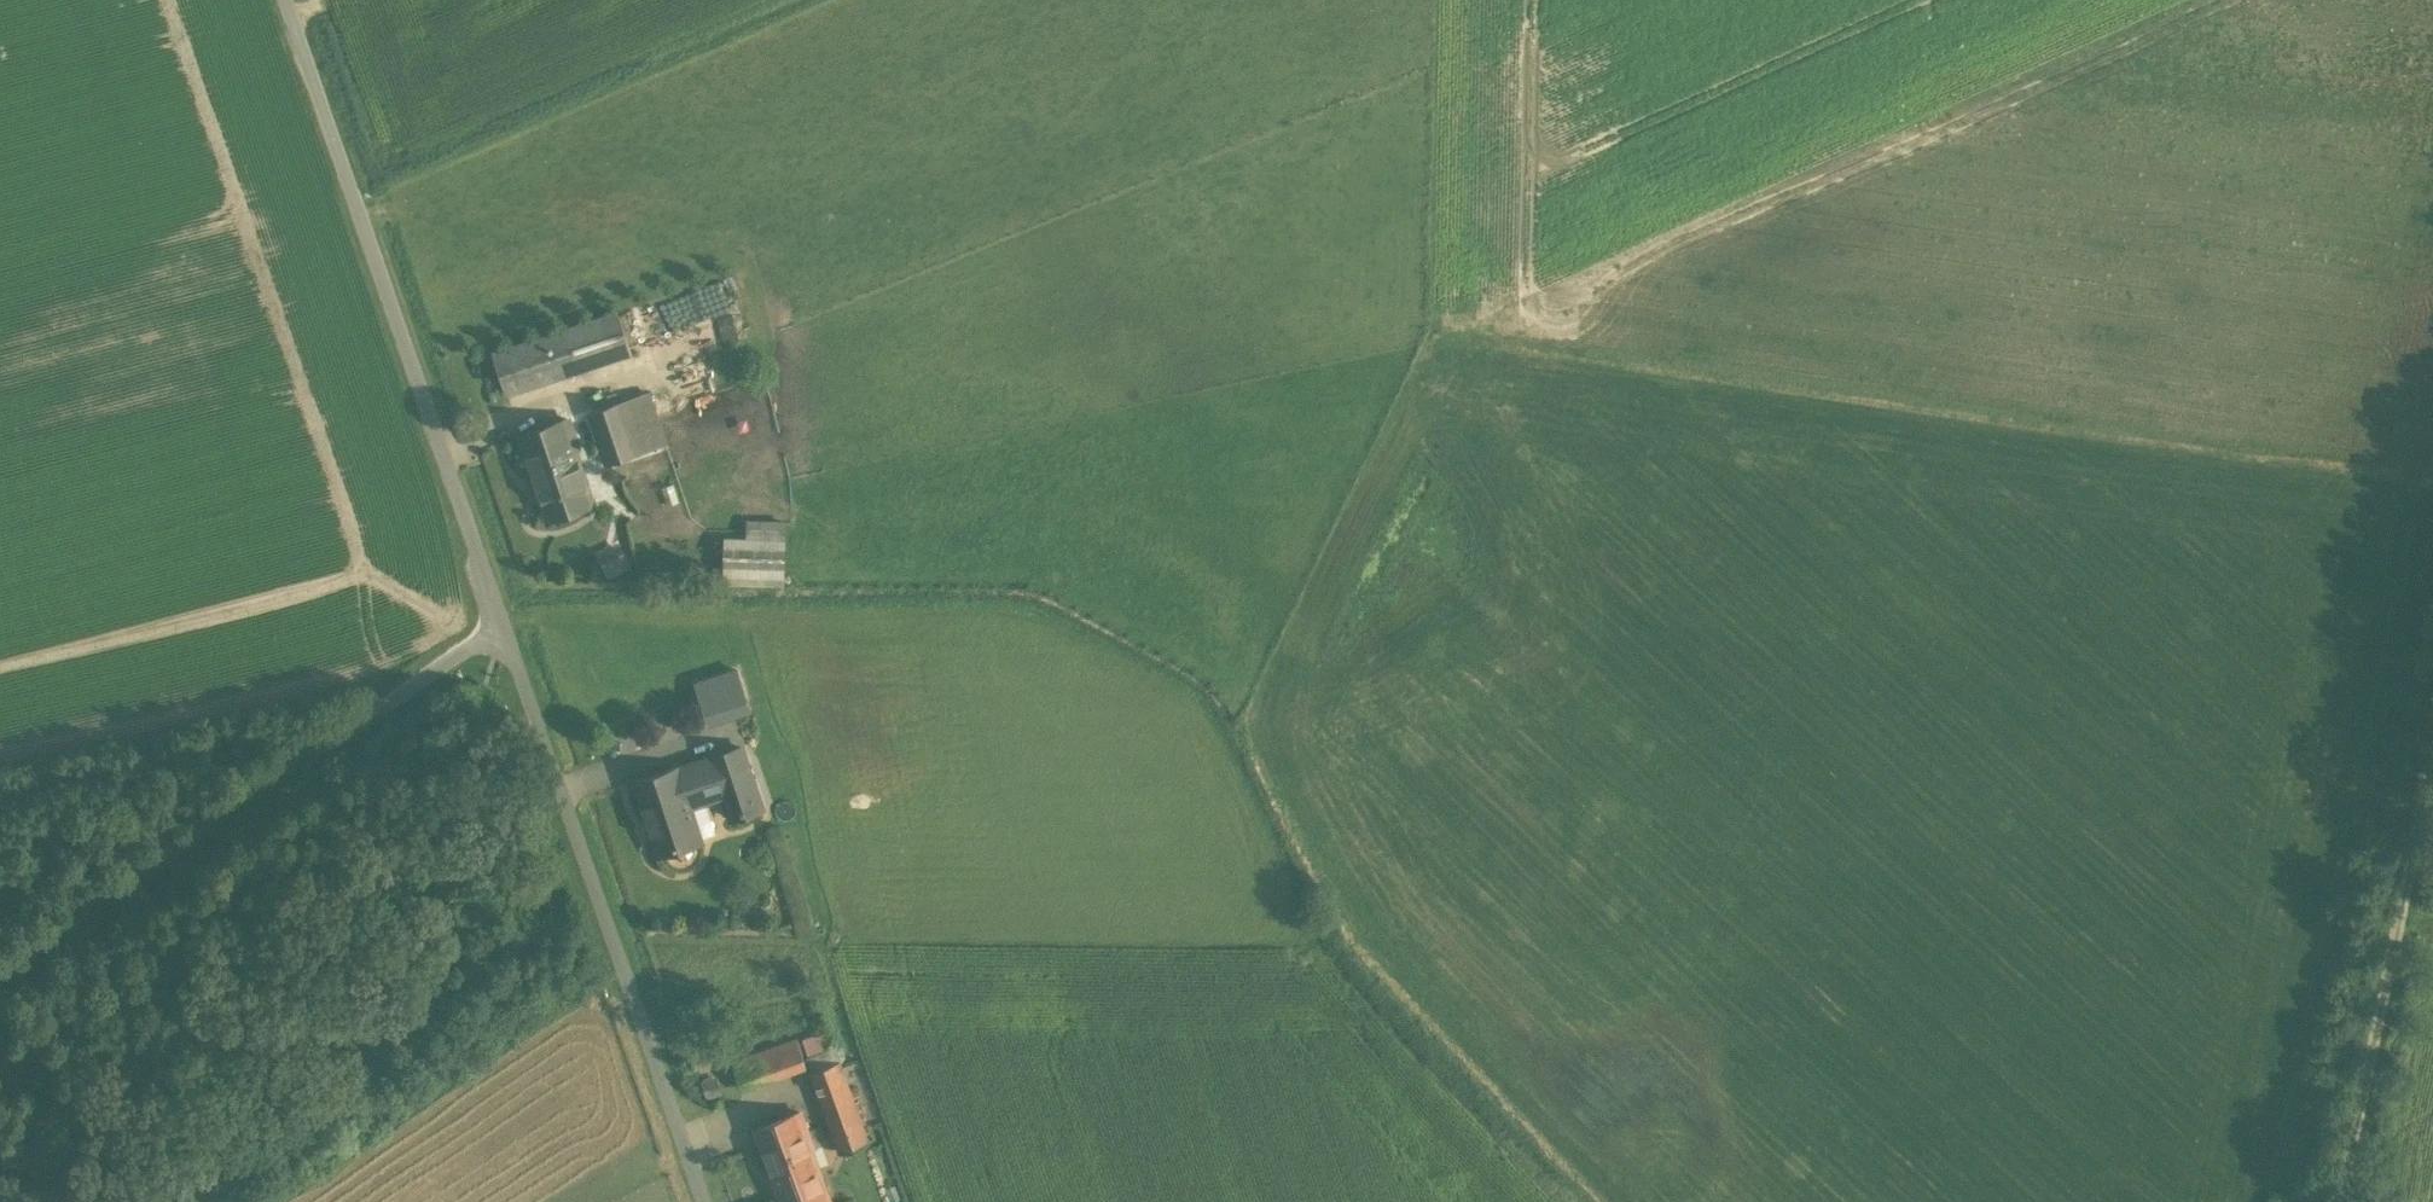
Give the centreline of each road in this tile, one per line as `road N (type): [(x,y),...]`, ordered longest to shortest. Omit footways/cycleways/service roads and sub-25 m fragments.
road 1 (unclassified): [(503,628),(285,0)]
road 2 (unclassified): [(0,974),(503,628)]
road 3 (unclassified): [(704,1201),(503,628)]
road 4 (unclassified): [(2432,767),(2339,1201)]

